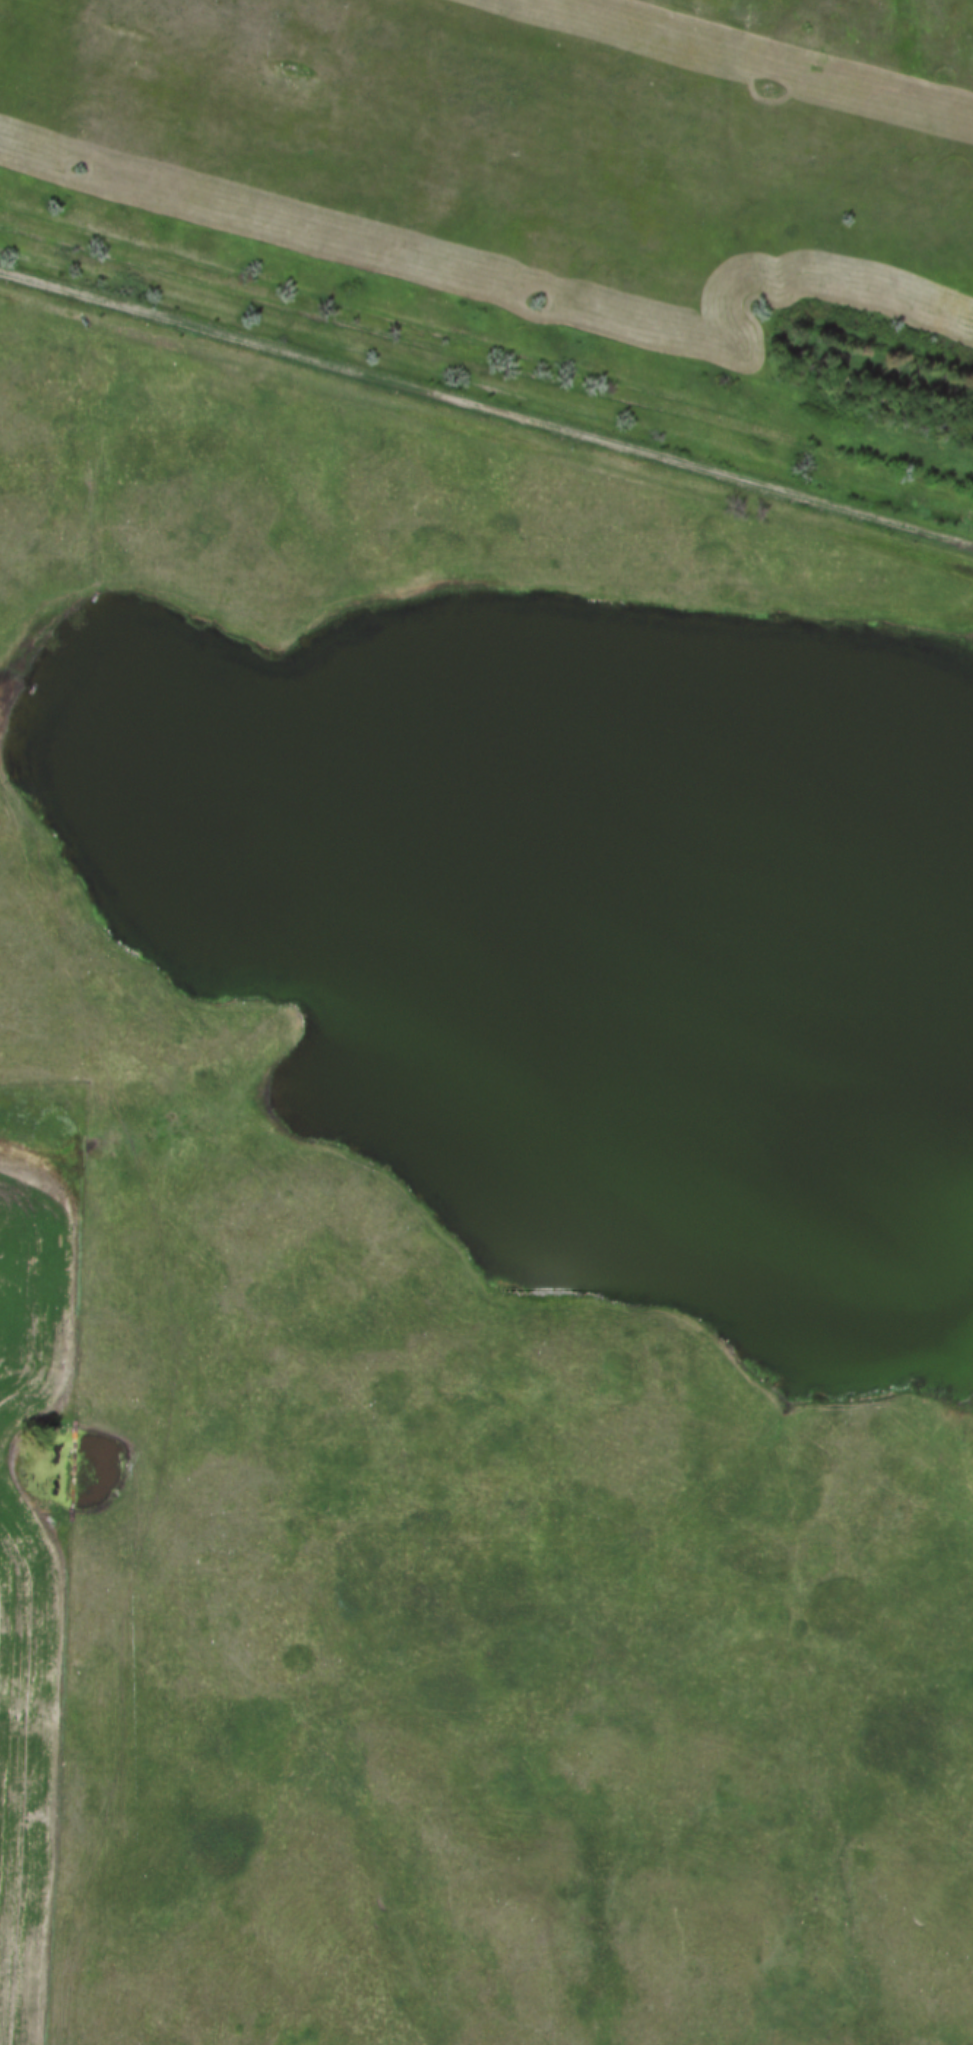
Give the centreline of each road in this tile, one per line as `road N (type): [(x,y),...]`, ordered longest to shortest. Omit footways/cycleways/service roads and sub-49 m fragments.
road 1 (track): [(0,272),(972,547)]

